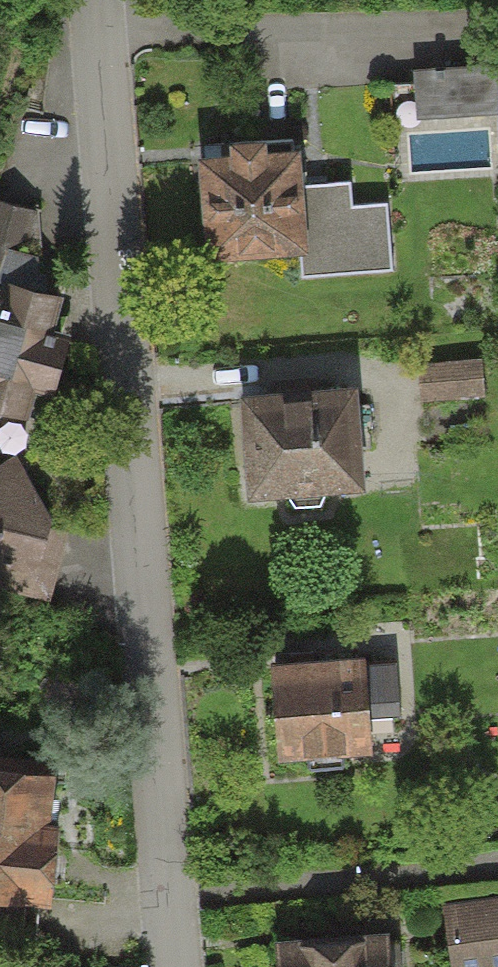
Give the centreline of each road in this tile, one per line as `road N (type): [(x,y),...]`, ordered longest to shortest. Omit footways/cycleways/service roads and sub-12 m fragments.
road 1 (residential): [(94,0),(167,966)]

